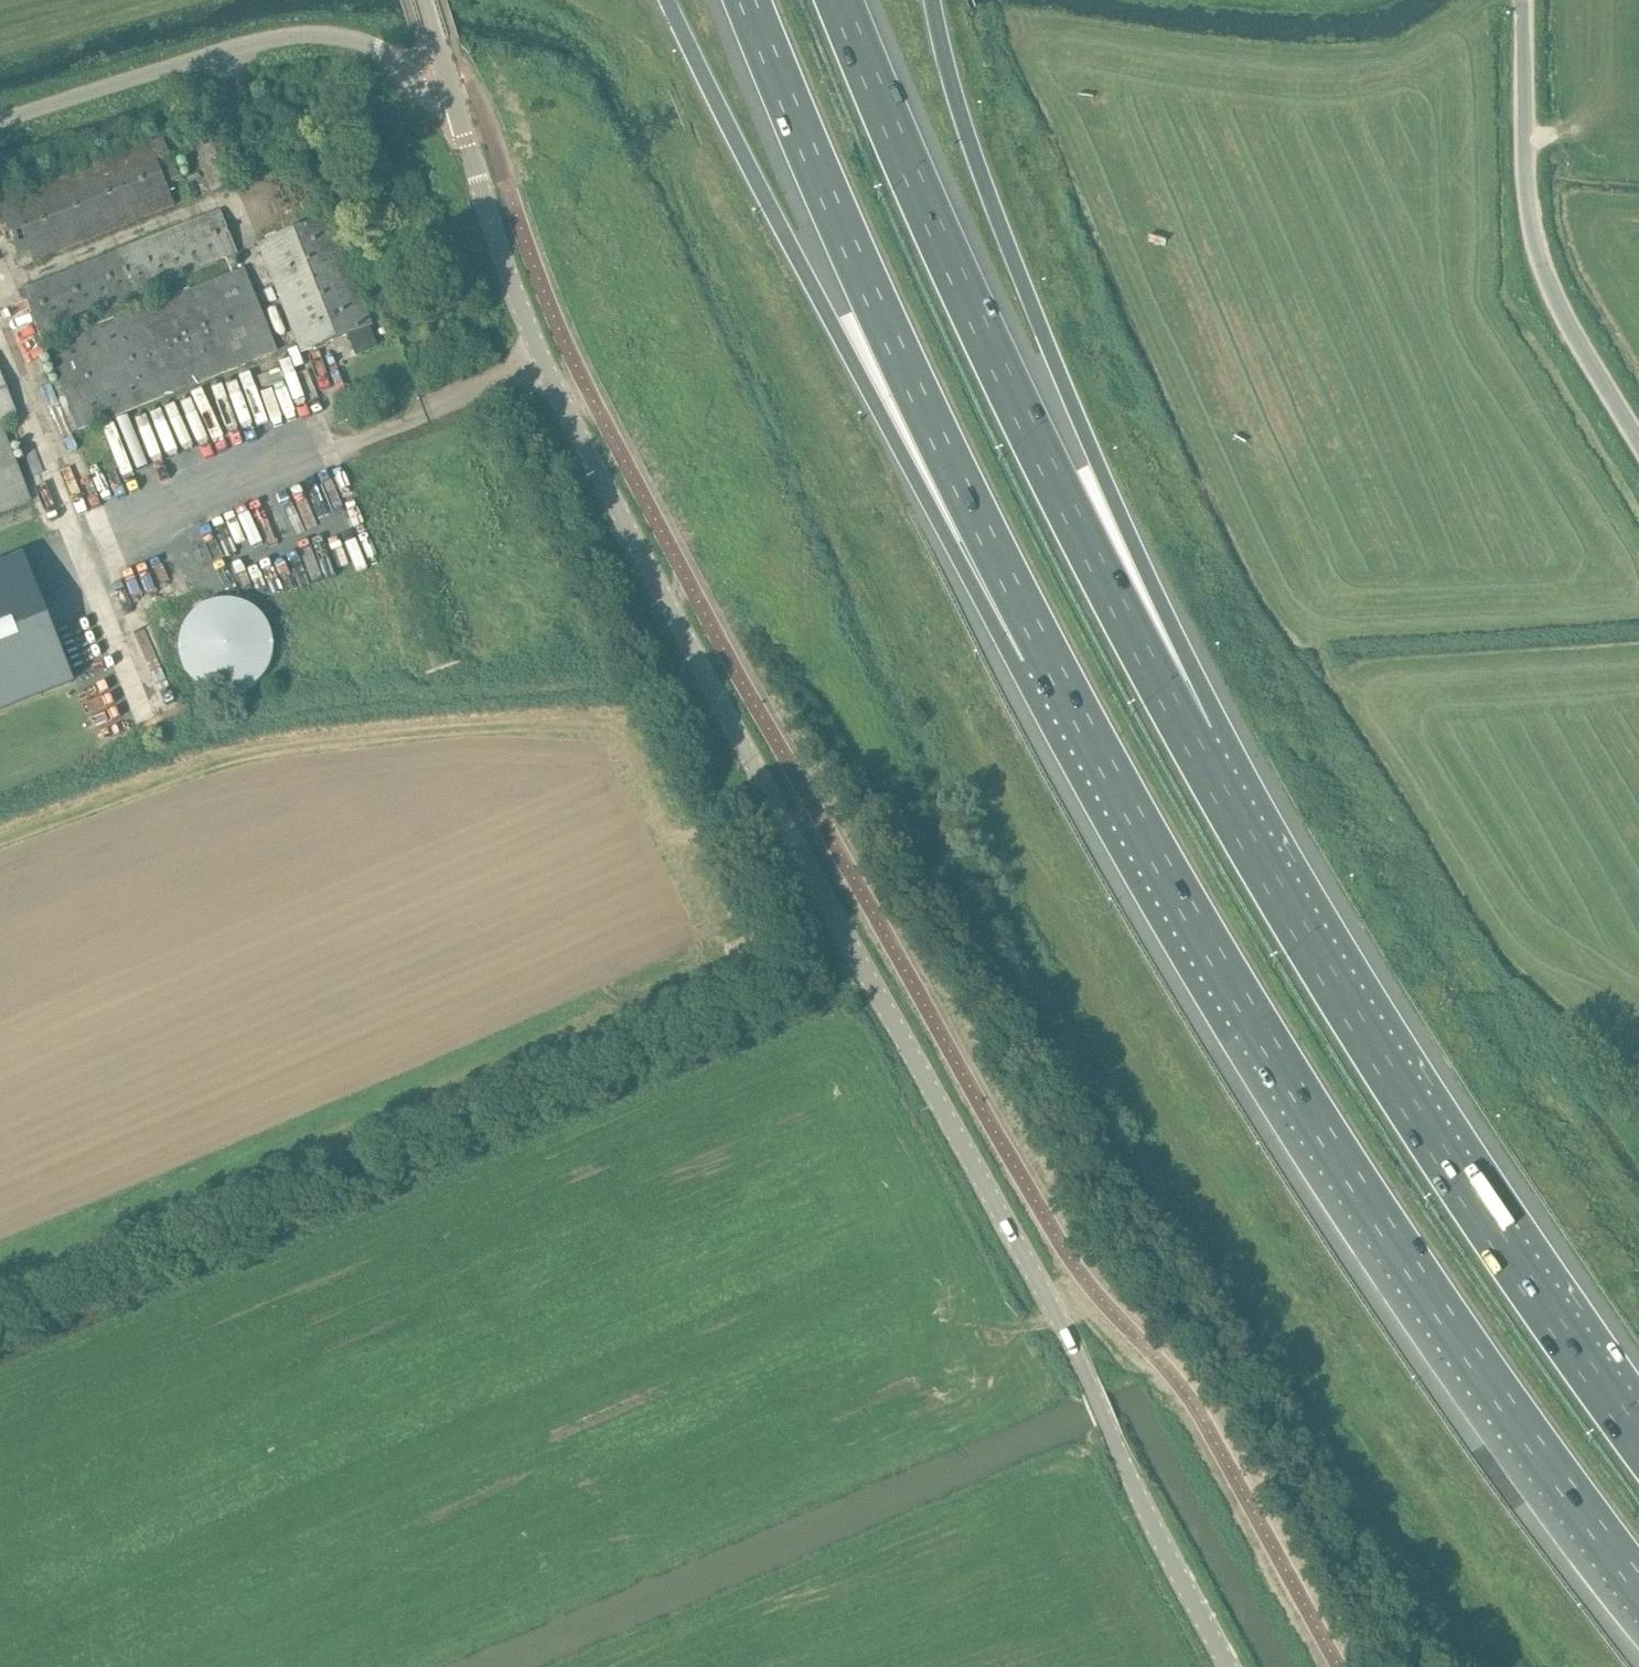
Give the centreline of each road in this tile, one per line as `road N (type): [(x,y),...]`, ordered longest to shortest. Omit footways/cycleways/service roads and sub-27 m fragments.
road 1 (tertiary): [(1229,1666),(1069,1338),(553,383),(434,59)]
road 2 (motorway): [(1045,649),(1153,853),(1275,1056),(1537,1446),(1638,1582)]
road 3 (motorway): [(1638,1437),(1512,1269),(1186,732)]
road 4 (motorway): [(1186,732),(915,194),(832,0)]
road 5 (motorway): [(1186,732),(1122,519),(1046,347),(965,130),(930,0)]
road 6 (motorway): [(665,0),(941,523),(1045,649)]
road 7 (motorway): [(747,0),(836,221),(1045,649)]
road 8 (unclassified): [(1638,440),(1546,272),(1525,0)]
road 9 (unclassified): [(0,121),(224,51),(295,37),(333,36),(414,65),(434,59)]

